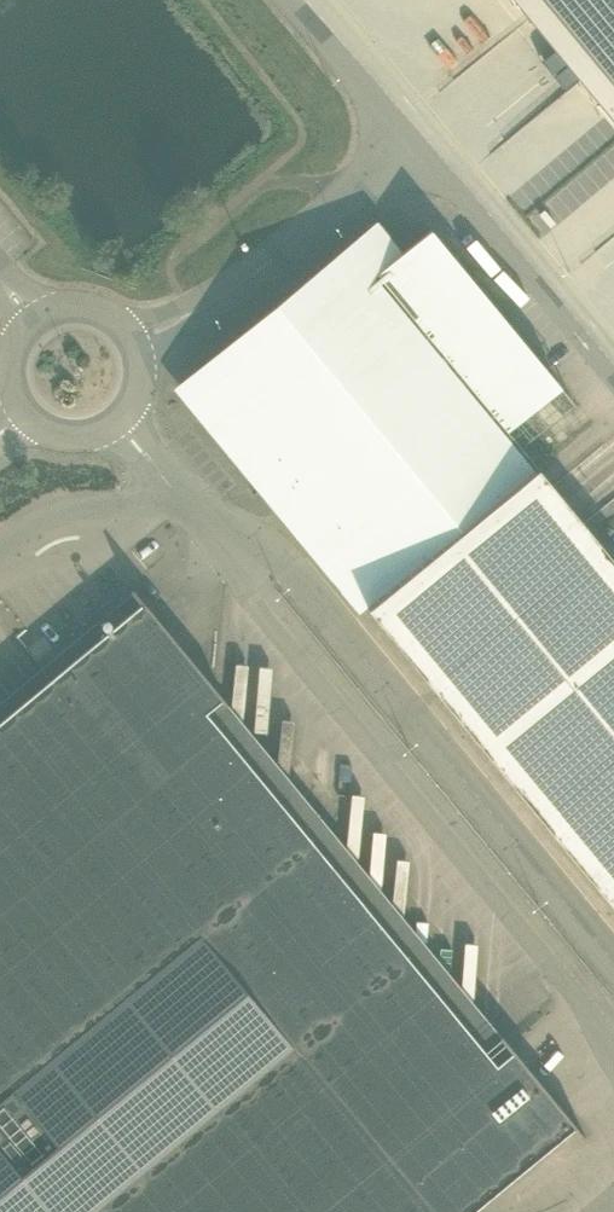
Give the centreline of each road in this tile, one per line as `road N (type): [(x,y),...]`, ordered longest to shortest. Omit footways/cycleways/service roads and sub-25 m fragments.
road 1 (unclassified): [(137,342),(244,282),(421,137)]
road 2 (unclassified): [(421,137),(613,368)]
road 3 (unclassified): [(22,413),(58,436),(99,433),(117,423),(141,386),(137,342)]
road 4 (unclassified): [(309,0),(421,137)]
road 5 (unclassified): [(137,342),(107,310),(86,303),(31,317)]

